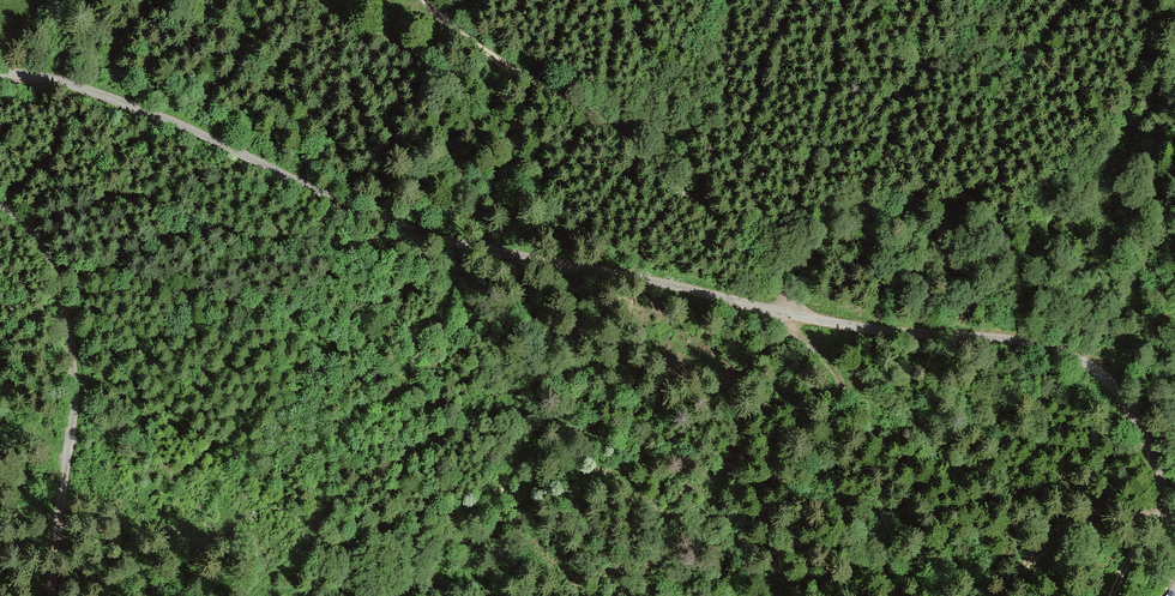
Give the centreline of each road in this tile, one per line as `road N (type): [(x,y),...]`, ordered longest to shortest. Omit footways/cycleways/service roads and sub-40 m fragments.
road 1 (unclassified): [(0,70),(120,101),(455,243),(797,314),(1072,353),(1126,400),(1174,519)]
road 2 (track): [(425,0),(506,66),(608,127),(776,276),(797,314)]
road 3 (track): [(1174,519),(1106,502),(1043,548),(1003,595)]

